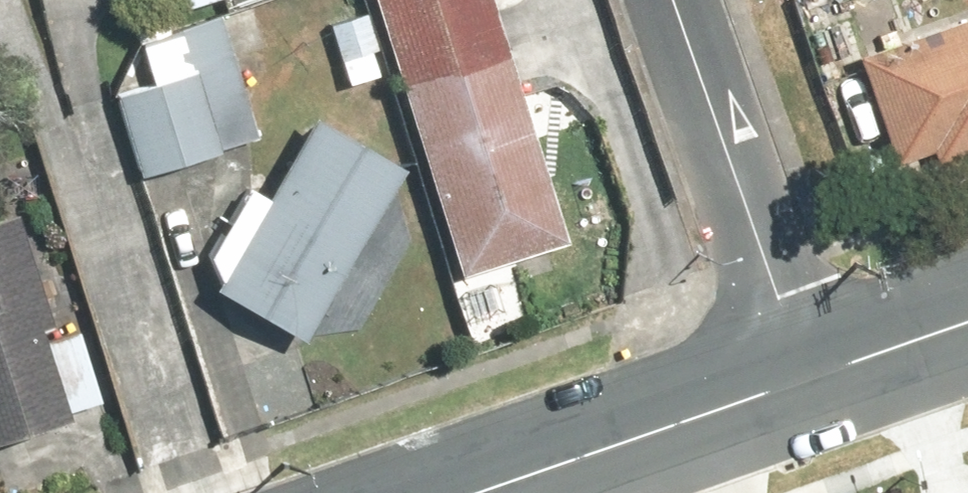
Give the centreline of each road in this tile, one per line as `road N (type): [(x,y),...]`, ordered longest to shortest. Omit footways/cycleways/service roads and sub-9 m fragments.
road 1 (secondary): [(798,365),(433,492)]
road 2 (residential): [(676,0),(798,365)]
road 3 (secondary): [(967,306),(798,365)]

